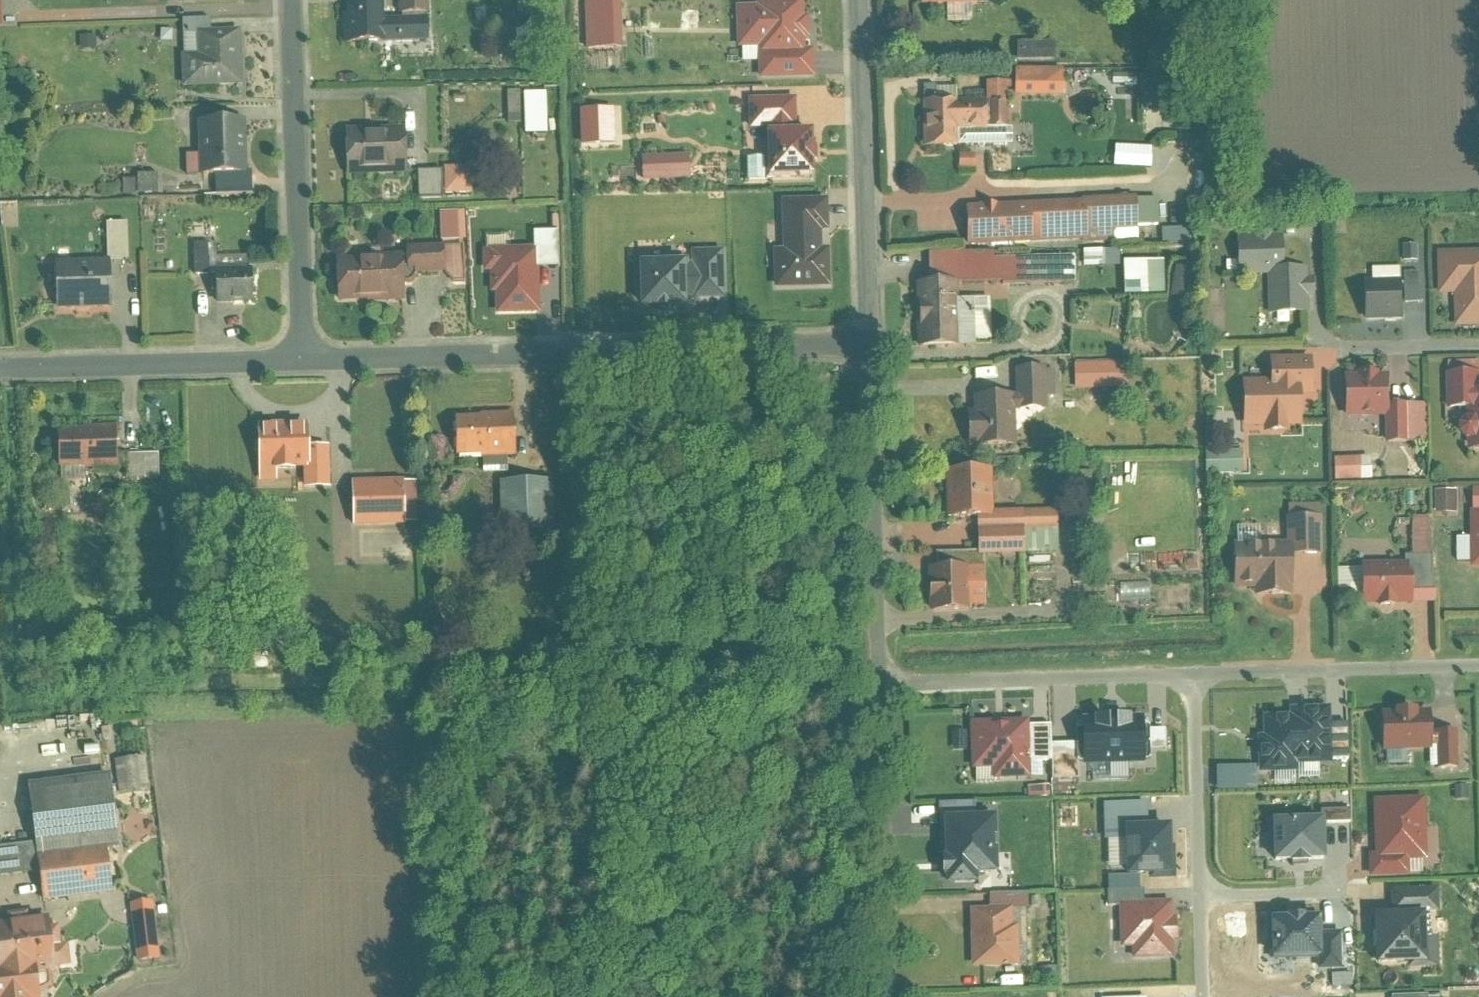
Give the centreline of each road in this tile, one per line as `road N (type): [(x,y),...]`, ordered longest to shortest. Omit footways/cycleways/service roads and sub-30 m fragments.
road 1 (residential): [(307,351),(867,344)]
road 2 (residential): [(293,0),(307,351)]
road 3 (residential): [(867,344),(859,0)]
road 4 (residential): [(878,686),(867,344)]
road 5 (residential): [(878,686),(1192,672)]
road 6 (residential): [(889,996),(878,686)]
road 7 (residential): [(0,366),(307,351)]
road 8 (residential): [(1192,672),(1478,664)]
road 9 (residential): [(1192,672),(1201,894)]
road 10 (residential): [(1201,894),(1336,892)]

